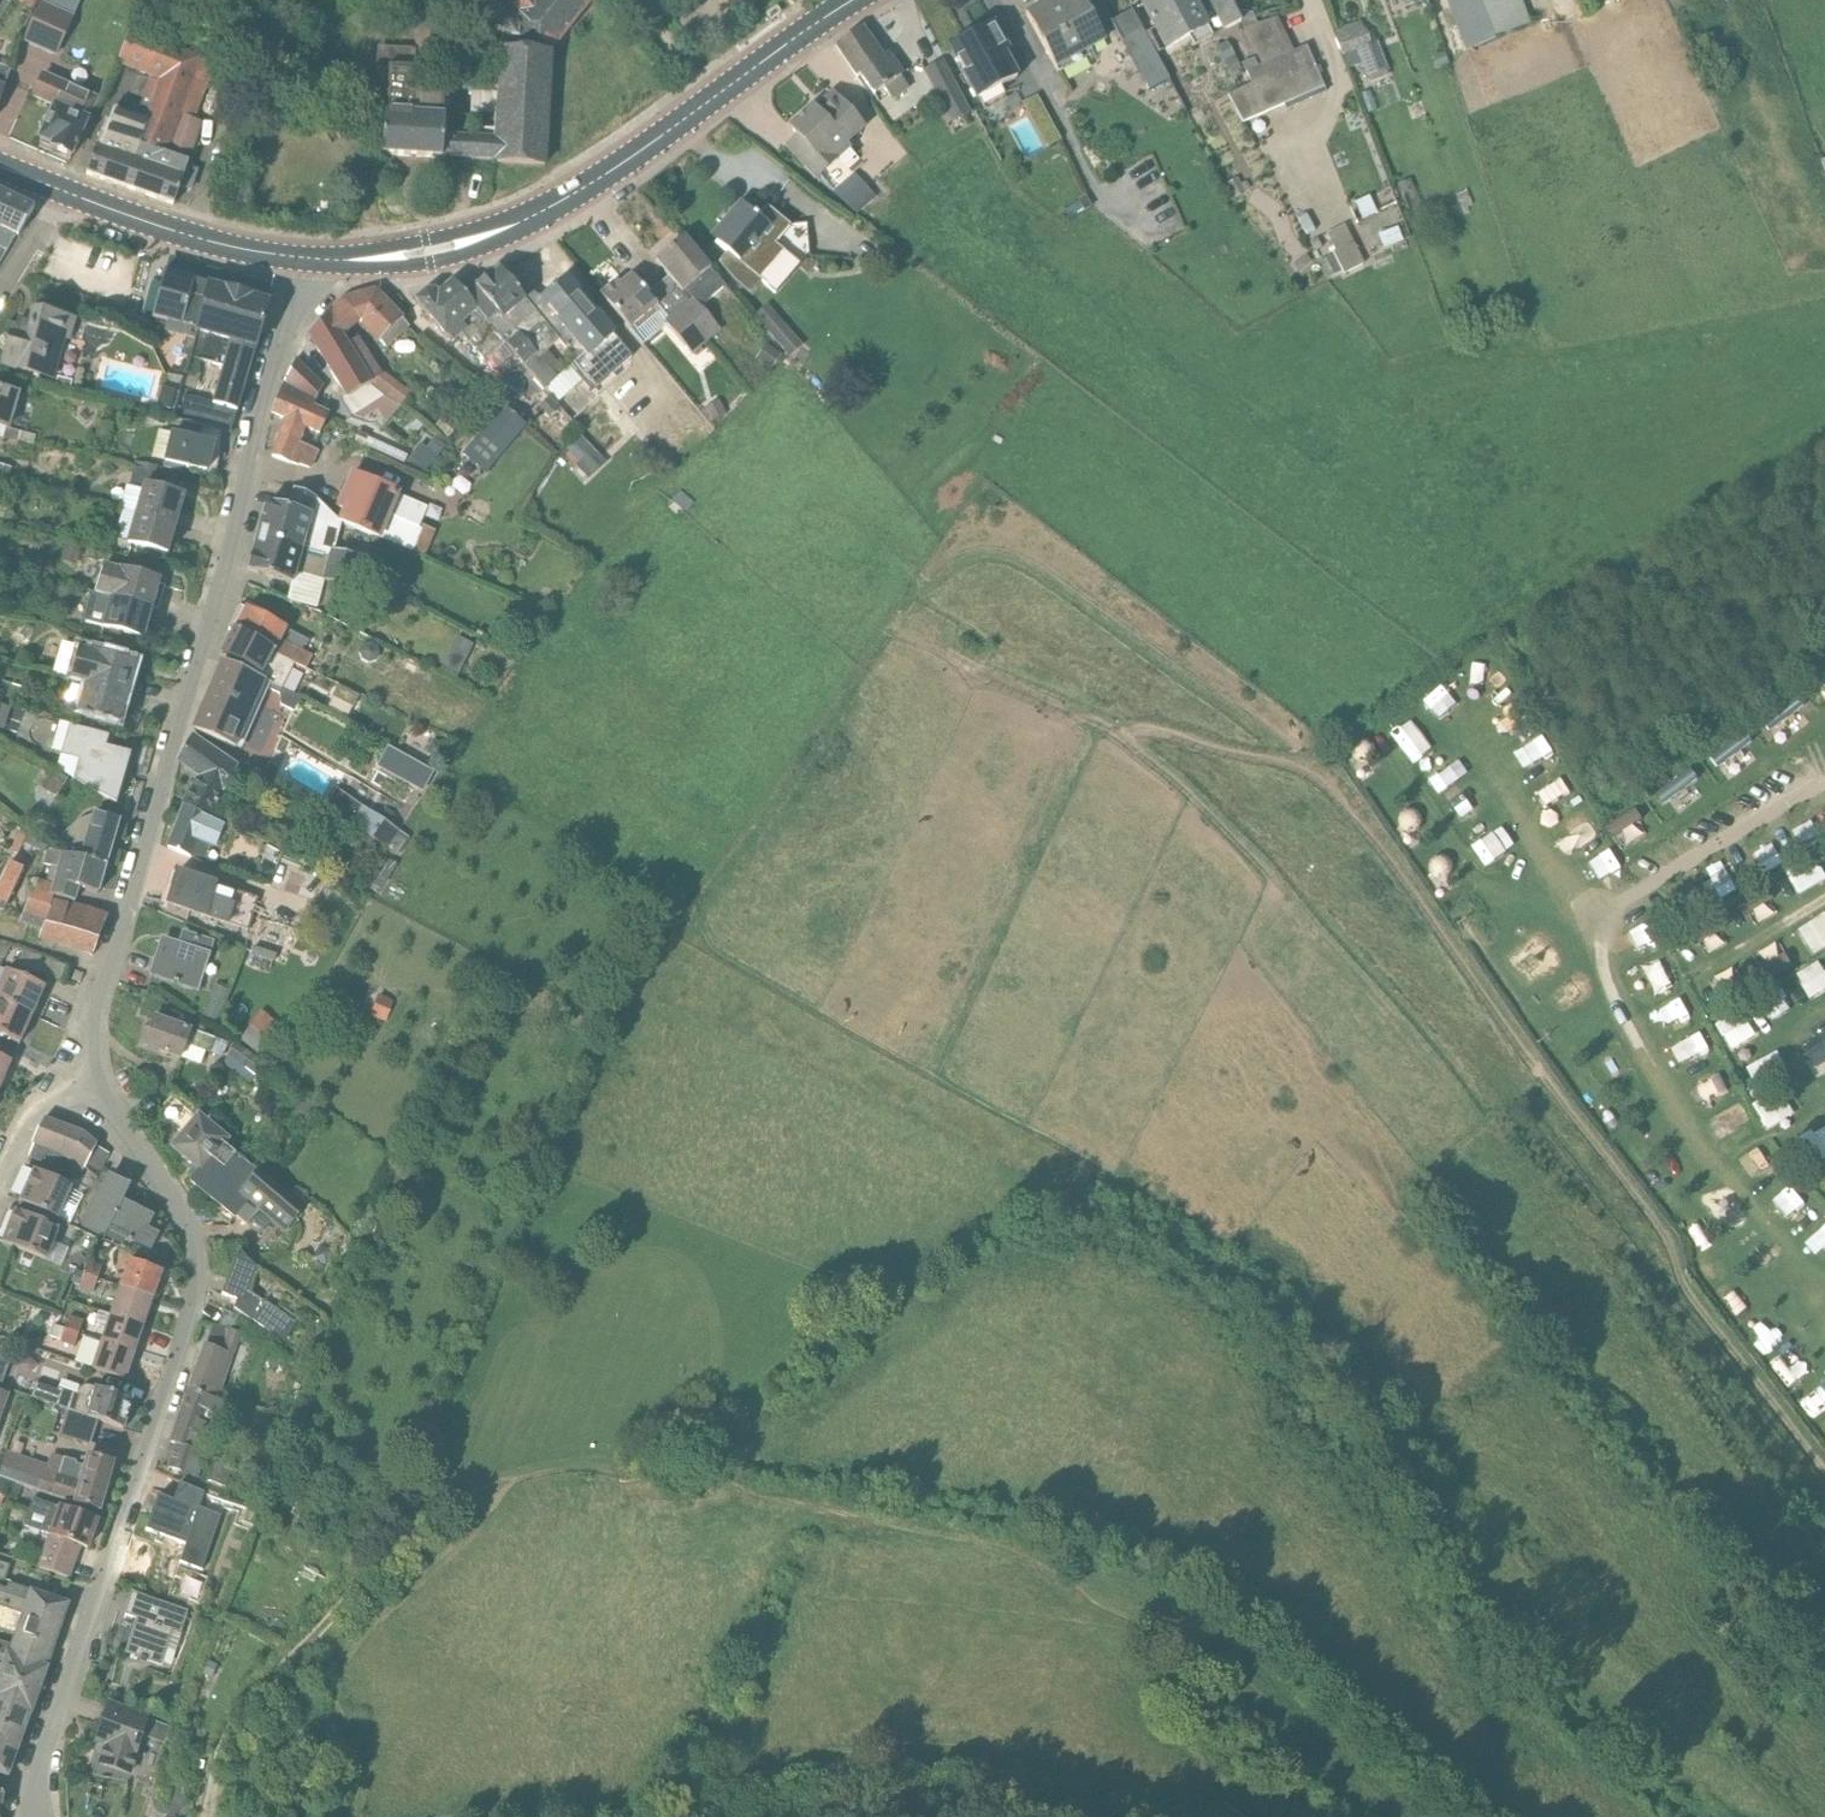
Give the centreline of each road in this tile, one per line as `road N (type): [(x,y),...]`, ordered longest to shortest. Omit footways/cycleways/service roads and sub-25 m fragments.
road 1 (residential): [(99,1086),(94,1012),(230,547),(261,404),(310,259)]
road 2 (residential): [(29,1816),(194,1282),(183,1217),(99,1086)]
road 3 (secondary): [(310,259),(427,251),(526,220),(611,170),(852,0)]
road 4 (track): [(1243,1816),(1207,1787),(995,1755),(908,1750),(766,1763),(733,1780),(693,1816)]
road 5 (track): [(495,1481),(454,1496),(396,1546),(252,1700),(216,1762)]
road 6 (track): [(342,1719),(337,1692),(356,1645),(451,1556),(486,1512),(495,1481)]
road 7 (secondary): [(310,259),(217,243),(62,191)]
road 8 (residential): [(0,1177),(37,1111),(99,1086)]
road 9 (track): [(620,1472),(553,1467),(495,1481)]
road 10 (track): [(614,1816),(493,1816)]

